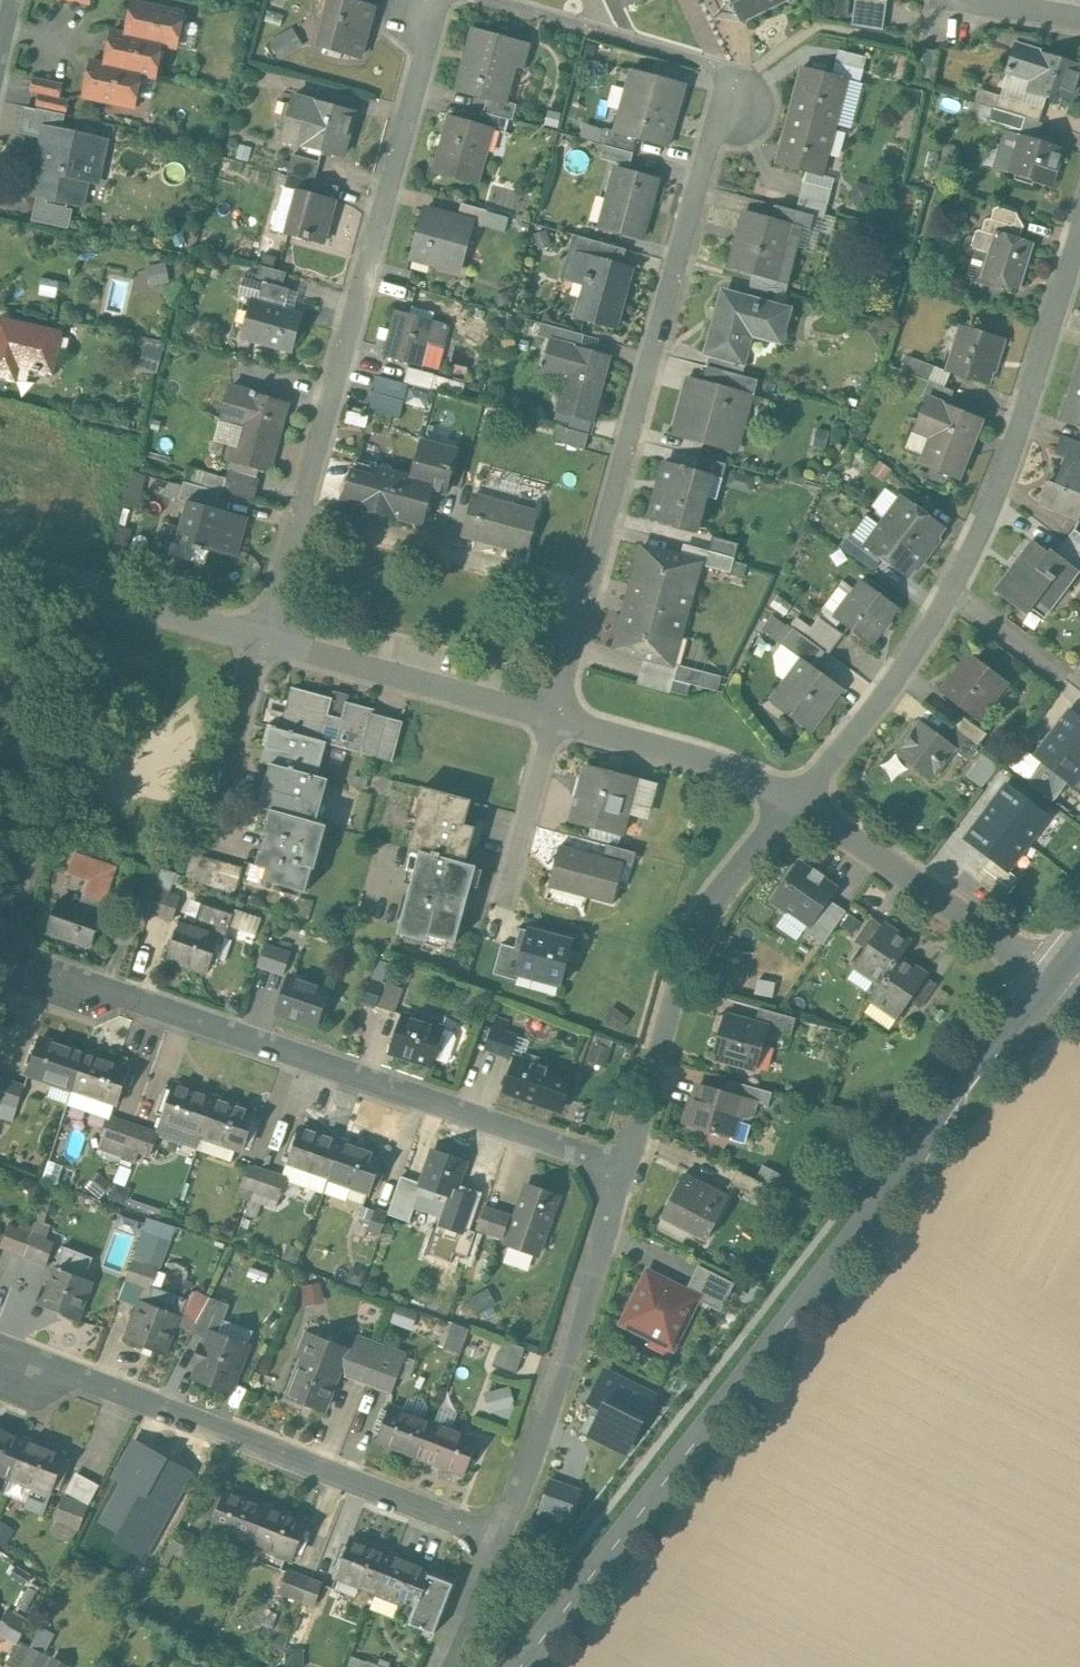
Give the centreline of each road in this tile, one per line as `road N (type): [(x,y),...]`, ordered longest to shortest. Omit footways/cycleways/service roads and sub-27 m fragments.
road 1 (residential): [(627,1164),(504,1532),(0,1341)]
road 2 (tertiary): [(522,1666),(994,1049),(1058,980)]
road 3 (residential): [(487,0),(732,73),(596,587)]
road 4 (residential): [(627,1164),(0,959)]
road 5 (residential): [(308,513),(447,0)]
road 6 (residential): [(805,796),(725,890),(680,993),(627,1164)]
road 7 (residential): [(952,595),(1002,471),(1079,230)]
road 8 (residential): [(107,591),(0,950)]
road 9 (residential): [(805,796),(1058,980)]
road 10 (residential): [(269,636),(562,715)]
road 11 (residential): [(596,587),(308,513)]
road 12 (residential): [(562,715),(805,796)]
road 13 (residential): [(805,796),(883,701),(952,595)]
road 14 (residential): [(562,715),(506,908)]
road 15 (residential): [(107,591),(269,636)]
road 16 (residential): [(952,595),(1066,679)]
road 17 (residential): [(596,587),(562,715)]
road 18 (residential): [(269,636),(308,513)]

